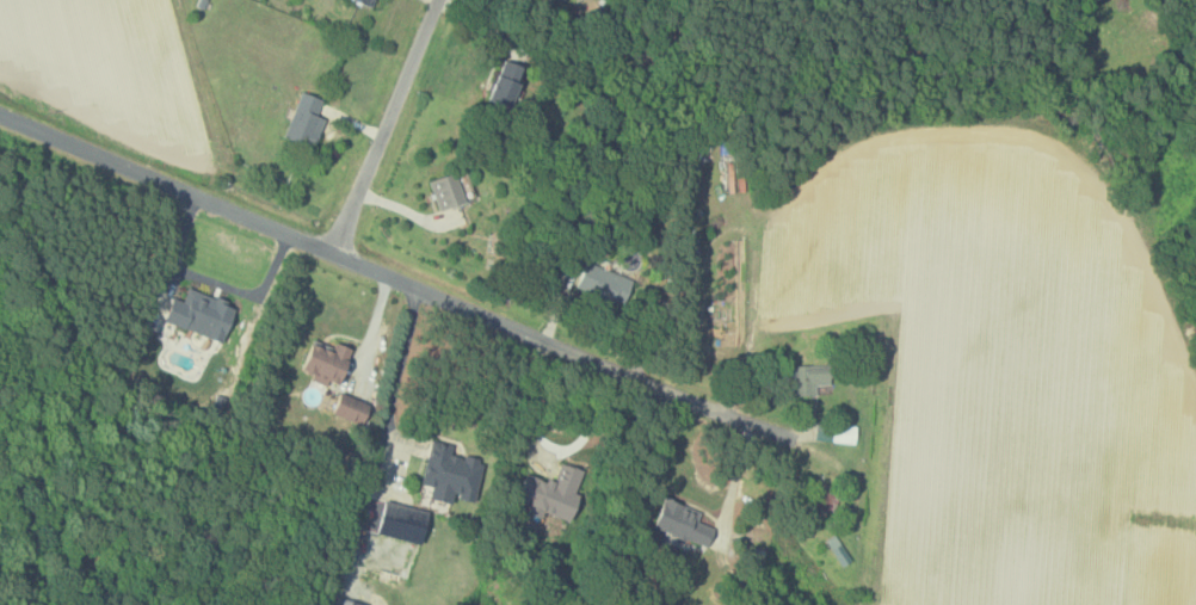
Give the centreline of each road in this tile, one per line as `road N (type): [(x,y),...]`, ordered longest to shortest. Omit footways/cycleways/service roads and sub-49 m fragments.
road 1 (residential): [(797,444),(689,407),(0,120)]
road 2 (residential): [(332,257),(440,0)]

